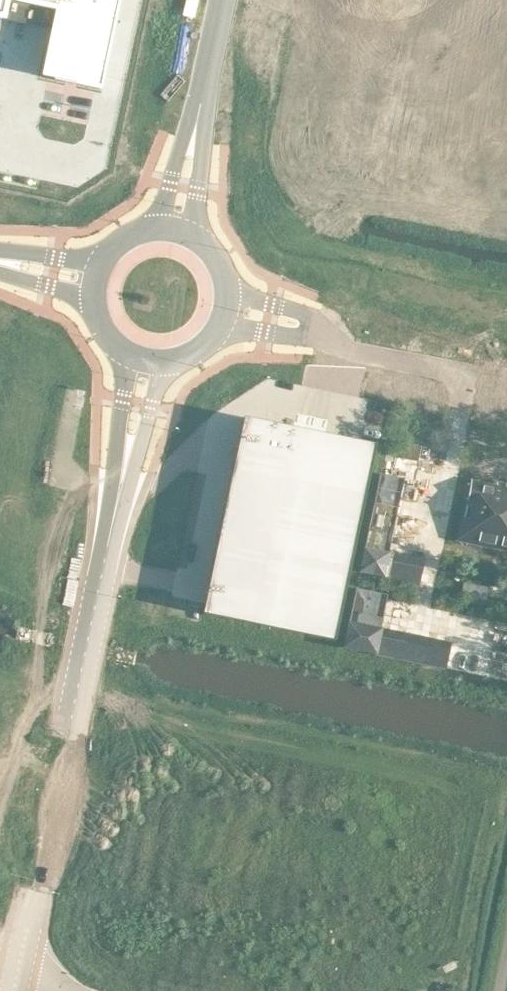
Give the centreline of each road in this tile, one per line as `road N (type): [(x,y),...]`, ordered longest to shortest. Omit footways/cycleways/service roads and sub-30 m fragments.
road 1 (unclassified): [(125,453),(67,734)]
road 2 (unclassified): [(321,327),(506,367)]
road 3 (tertiary): [(67,734),(33,890)]
road 4 (unclassified): [(220,0),(196,128)]

